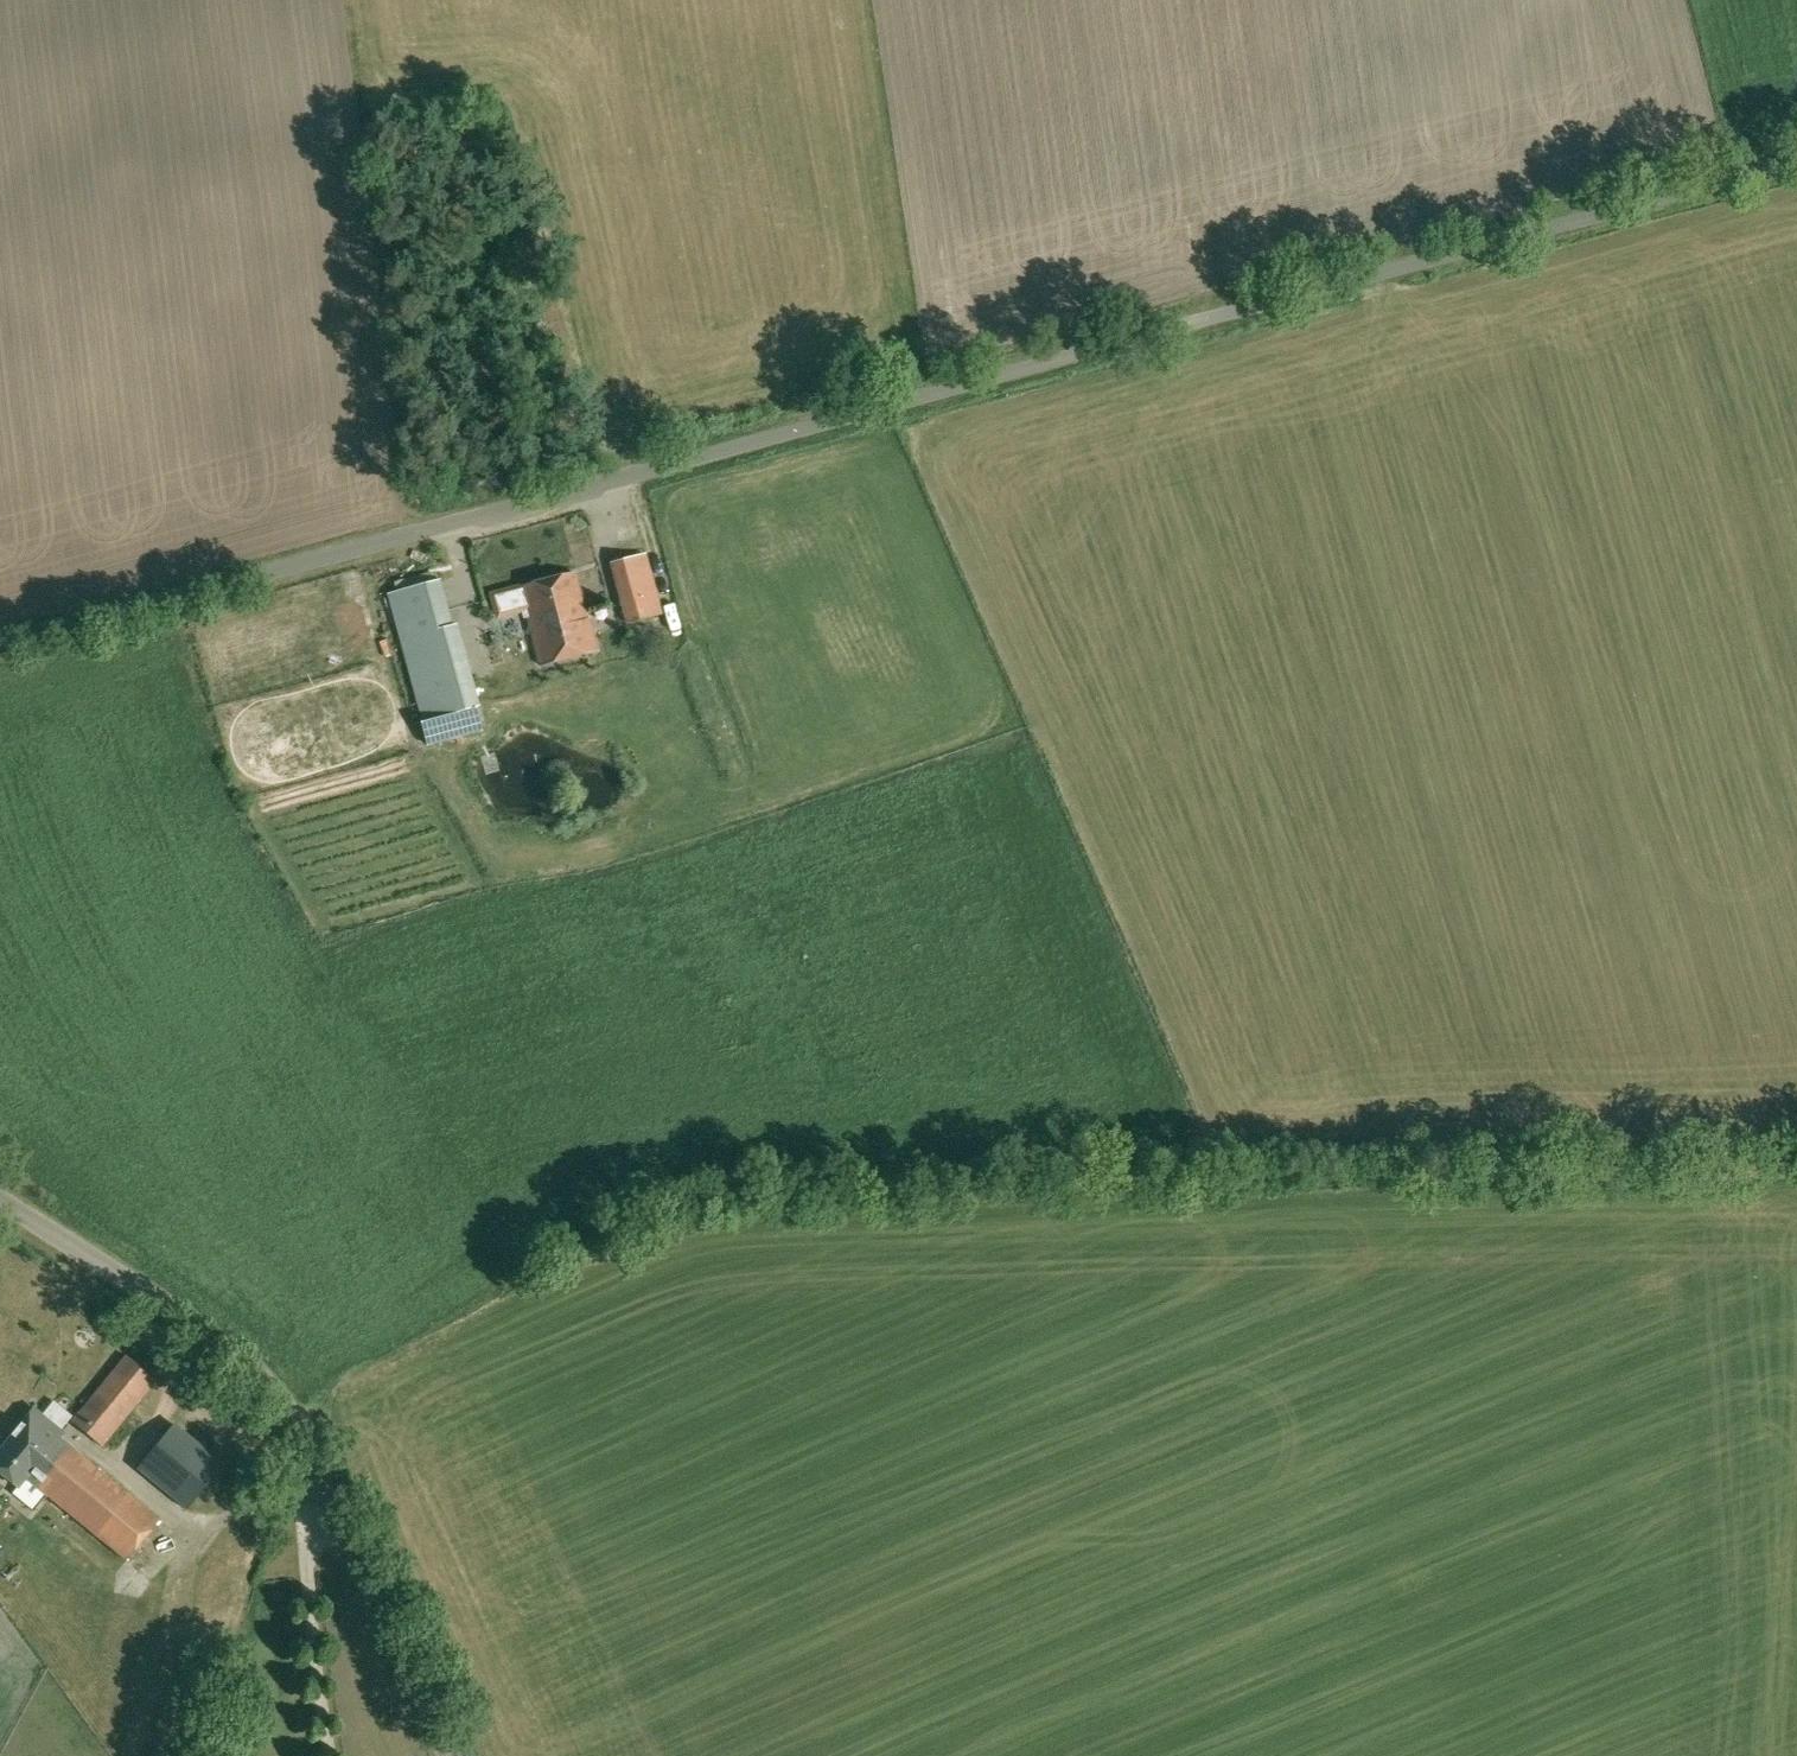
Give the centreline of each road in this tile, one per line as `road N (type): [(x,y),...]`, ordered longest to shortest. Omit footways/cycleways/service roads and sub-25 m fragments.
road 1 (unclassified): [(0,646),(1796,160)]
road 2 (unclassified): [(459,1755),(281,1392),(205,1322),(0,1197)]

